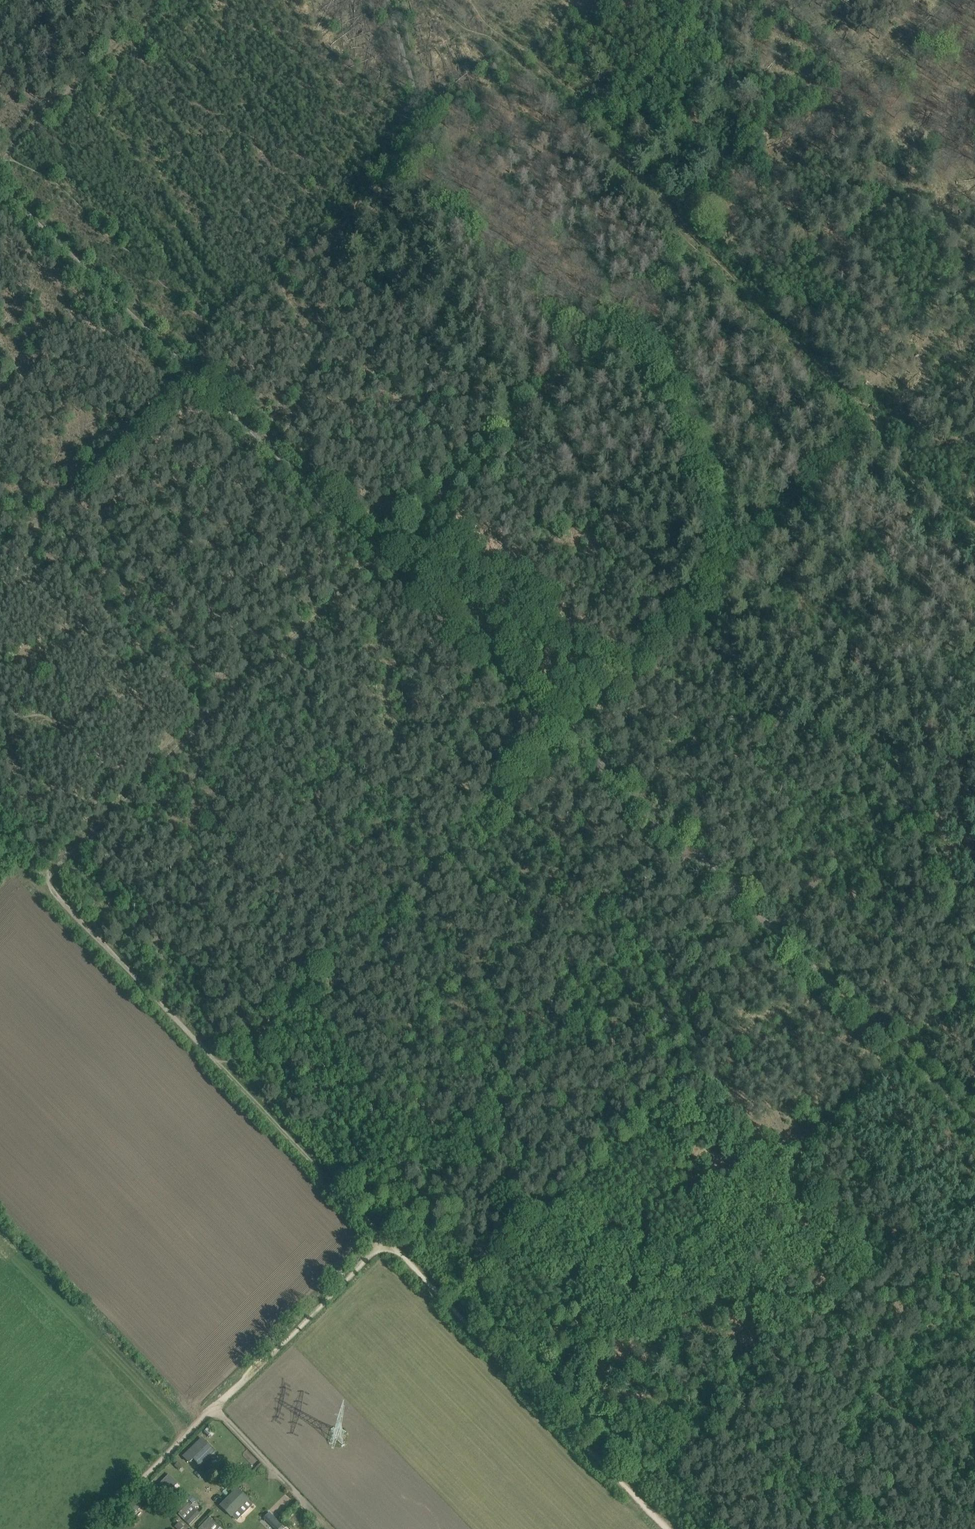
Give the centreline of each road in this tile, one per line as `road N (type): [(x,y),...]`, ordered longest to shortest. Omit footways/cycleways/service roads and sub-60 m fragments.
road 1 (track): [(0,185),(379,556),(572,731)]
road 2 (track): [(666,1528),(380,1237)]
road 3 (track): [(620,314),(870,74)]
road 4 (track): [(379,556),(620,314)]
road 5 (track): [(730,886),(907,803),(974,740)]
road 6 (track): [(220,1071),(42,878)]
road 7 (track): [(901,1052),(730,886)]
road 8 (track): [(380,1237),(214,1408)]
road 9 (track): [(168,0),(1,159)]
road 10 (track): [(380,1237),(220,1071)]
road 11 (track): [(713,1528),(866,1384)]
road 12 (track): [(214,1408),(94,1528)]
road 13 (track): [(330,1528),(214,1408)]

